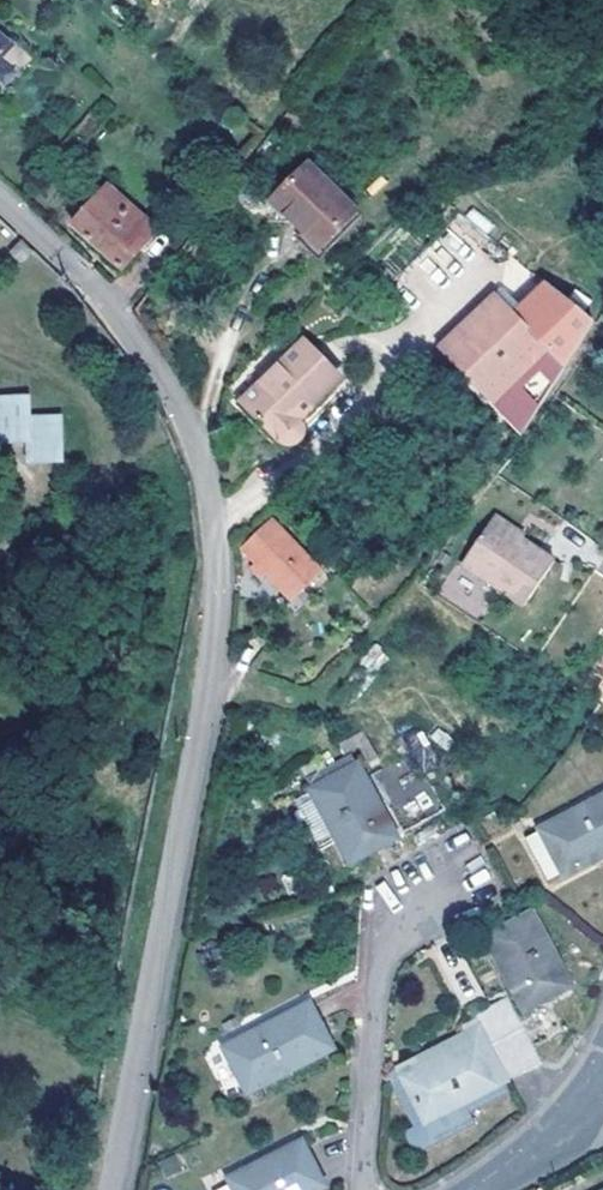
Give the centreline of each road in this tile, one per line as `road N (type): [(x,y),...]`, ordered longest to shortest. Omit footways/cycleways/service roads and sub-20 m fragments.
road 1 (residential): [(0,205),(91,290),(142,355),(177,409),(210,509),(207,723),(113,1189)]
road 2 (residential): [(364,1189),(376,956),(392,930)]
road 3 (residential): [(477,1189),(574,1104)]

